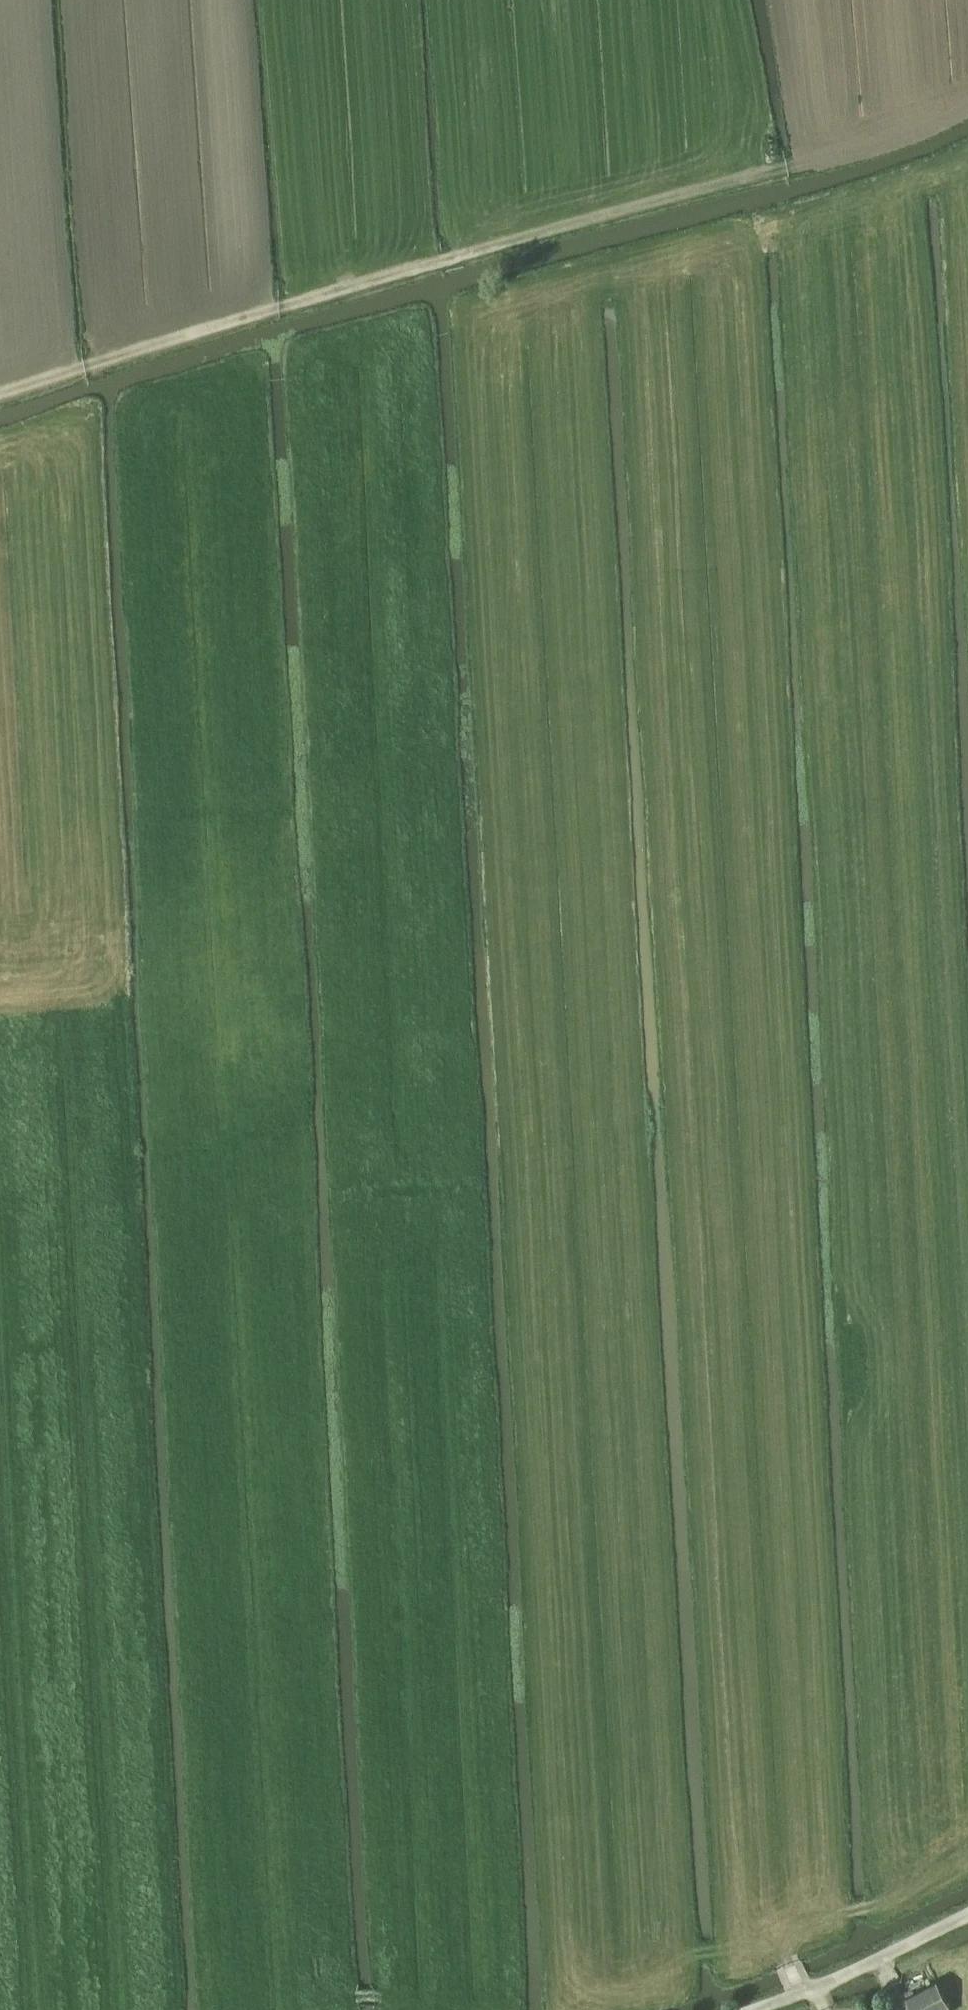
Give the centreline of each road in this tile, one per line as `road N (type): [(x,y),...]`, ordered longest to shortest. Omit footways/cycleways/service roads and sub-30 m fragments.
road 1 (track): [(0,394),(852,151),(967,102)]
road 2 (track): [(751,2009),(815,1991),(967,1916)]

